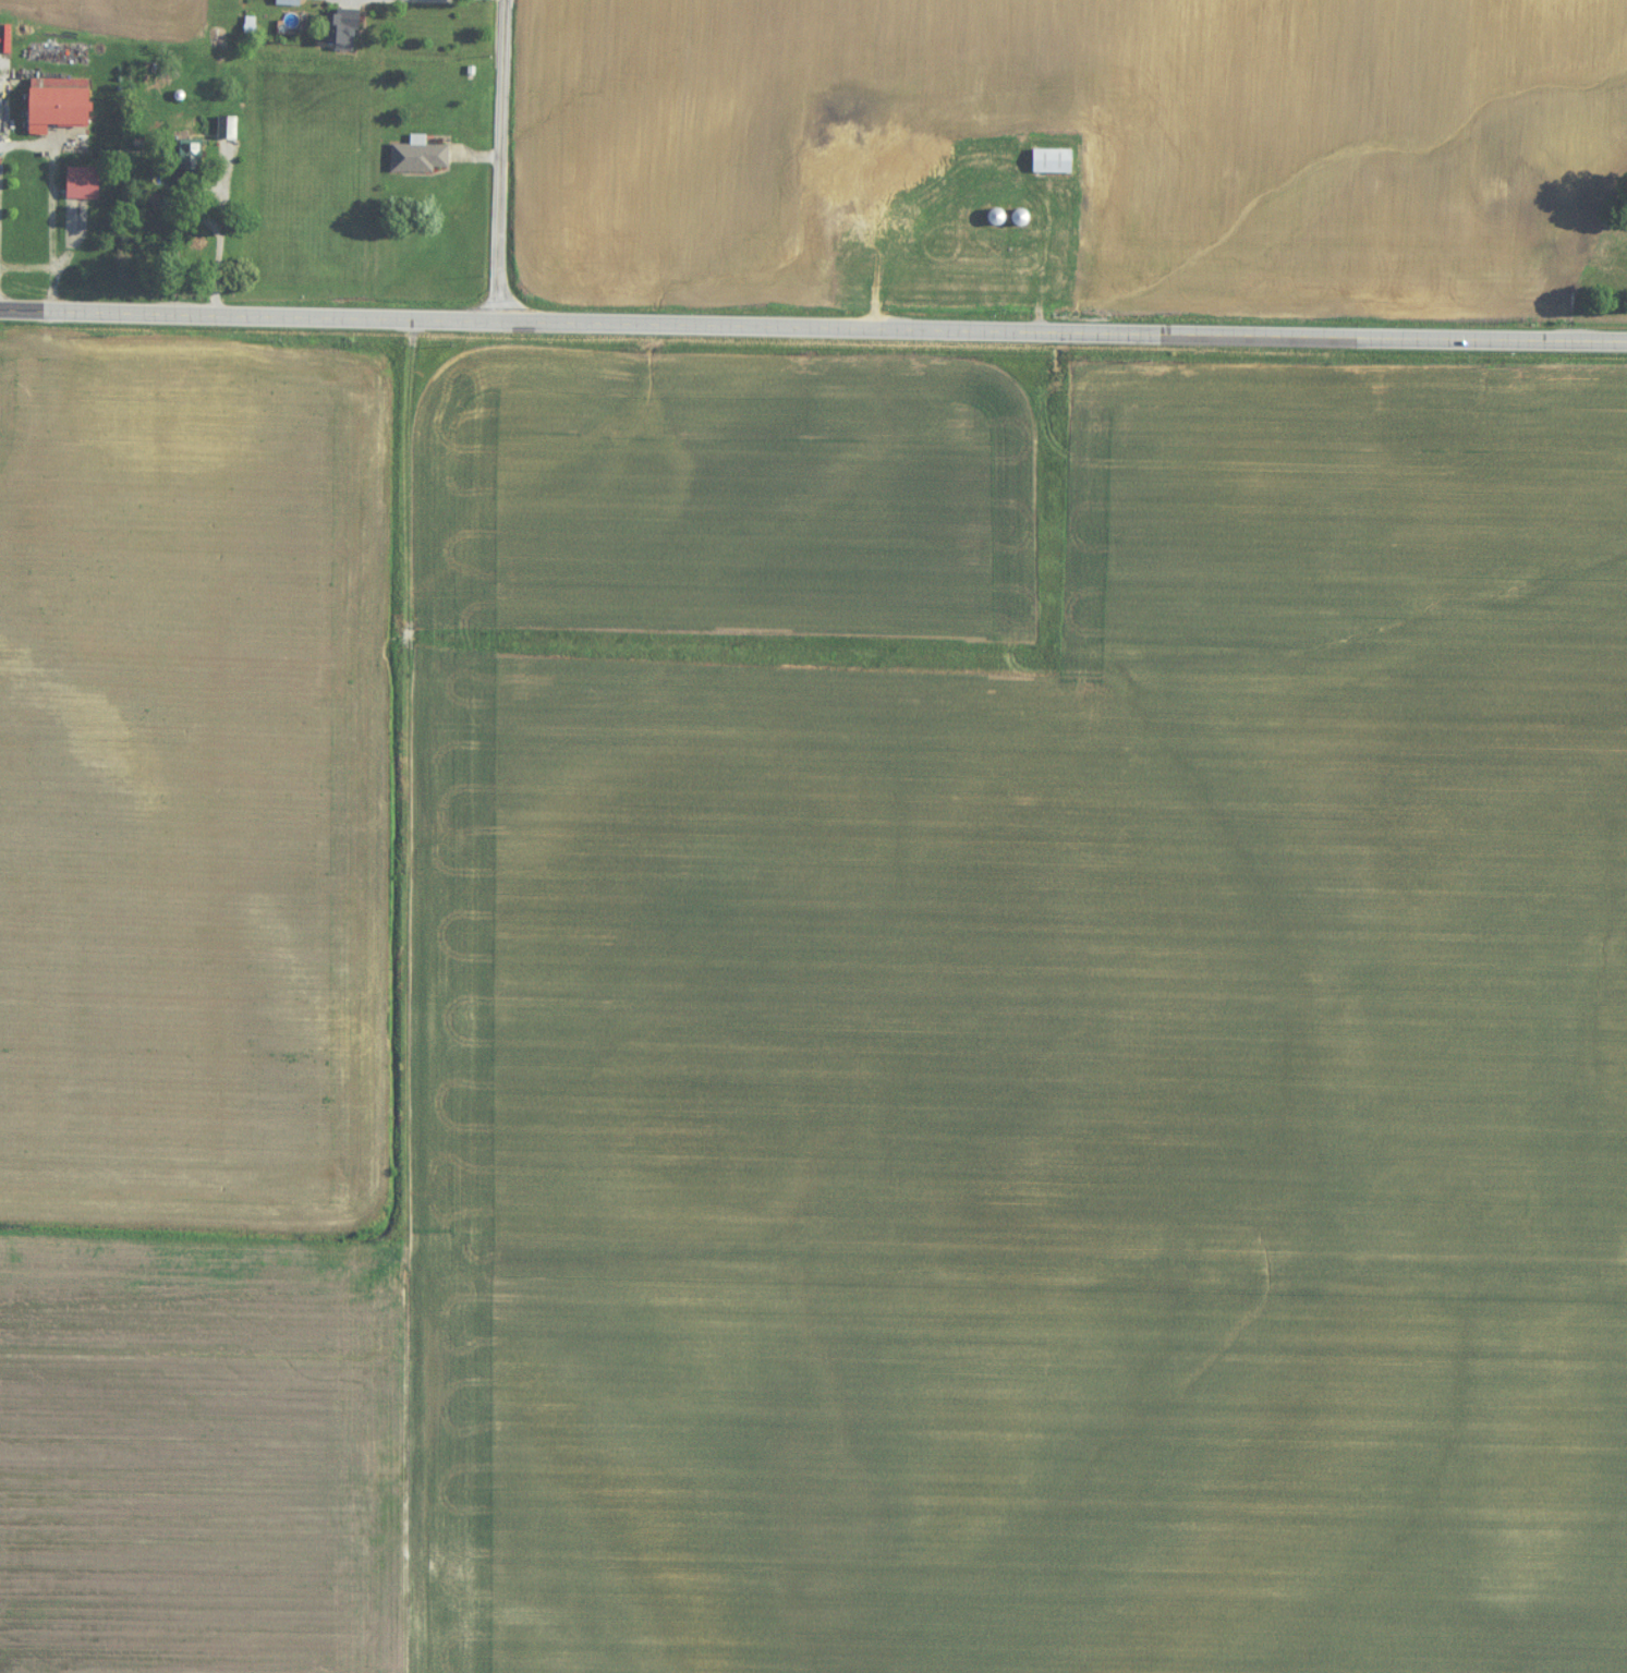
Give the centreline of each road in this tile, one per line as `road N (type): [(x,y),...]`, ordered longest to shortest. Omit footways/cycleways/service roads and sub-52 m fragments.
road 1 (primary): [(0,311),(1626,344)]
road 2 (residential): [(503,325),(504,0)]

